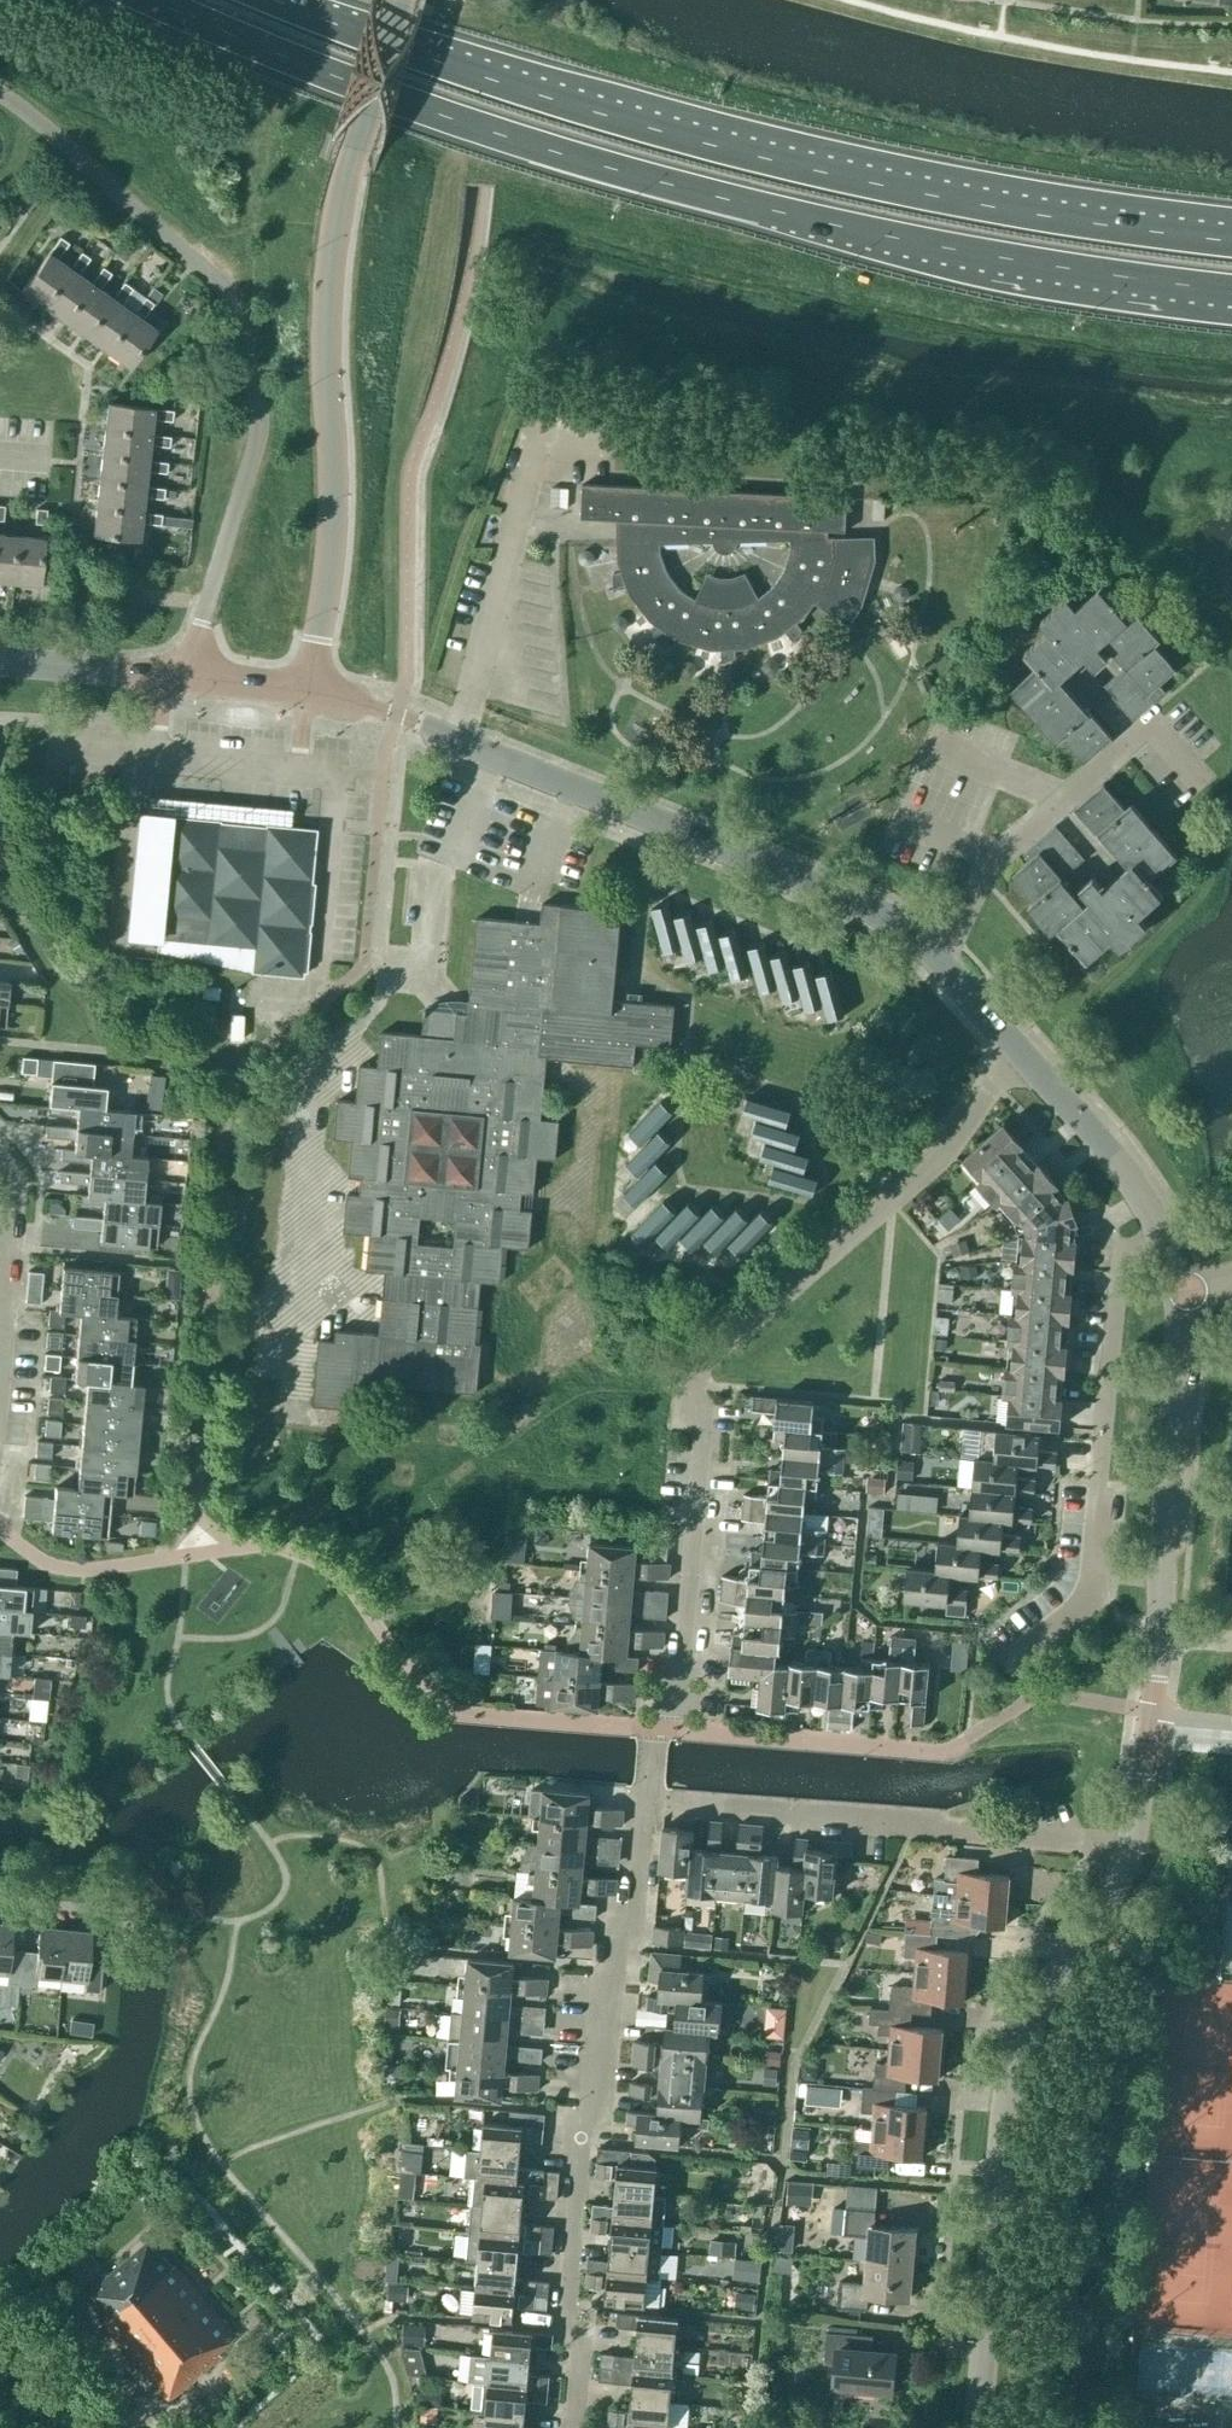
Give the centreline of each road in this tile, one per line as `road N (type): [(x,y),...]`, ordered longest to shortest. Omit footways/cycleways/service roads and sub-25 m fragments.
road 1 (trunk): [(153,0),(438,116),(670,184),(940,246),(1231,288)]
road 2 (trunk): [(1231,242),(944,196),(686,140),(272,0)]
road 3 (residential): [(659,1728),(677,1658),(708,1369),(907,1189),(1025,1060)]
road 4 (unclassified): [(193,681),(197,632),(257,416),(240,310),(227,284),(0,98)]
road 5 (tertiary): [(937,958),(860,903),(410,722),(307,697)]
road 6 (residential): [(567,2427),(577,2335),(565,2307),(580,2145),(646,1799)]
road 7 (tertiary): [(979,2427),(1010,2112),(1027,2035),(1127,1851)]
road 8 (tertiary): [(307,697),(331,553),(332,277),(355,147)]
road 9 (residential): [(1127,1851),(895,1820),(646,1799)]
road 10 (residential): [(1158,1218),(1114,1238),(1099,1578),(1089,1600)]
road 11 (residential): [(937,958),(981,874),(1061,793),(1151,729),(1194,783)]
road 12 (tertiary): [(1158,1626),(1184,1288)]
road 13 (tertiary): [(1127,1851),(1158,1626)]
road 14 (tertiary): [(1158,1218),(1025,1060)]
road 15 (tertiary): [(0,665),(193,681)]
road 16 (unclassified): [(0,1345),(11,1210),(0,1169)]
road 17 (tertiary): [(397,0),(355,147)]
road 18 (tertiary): [(1025,1060),(937,958)]

